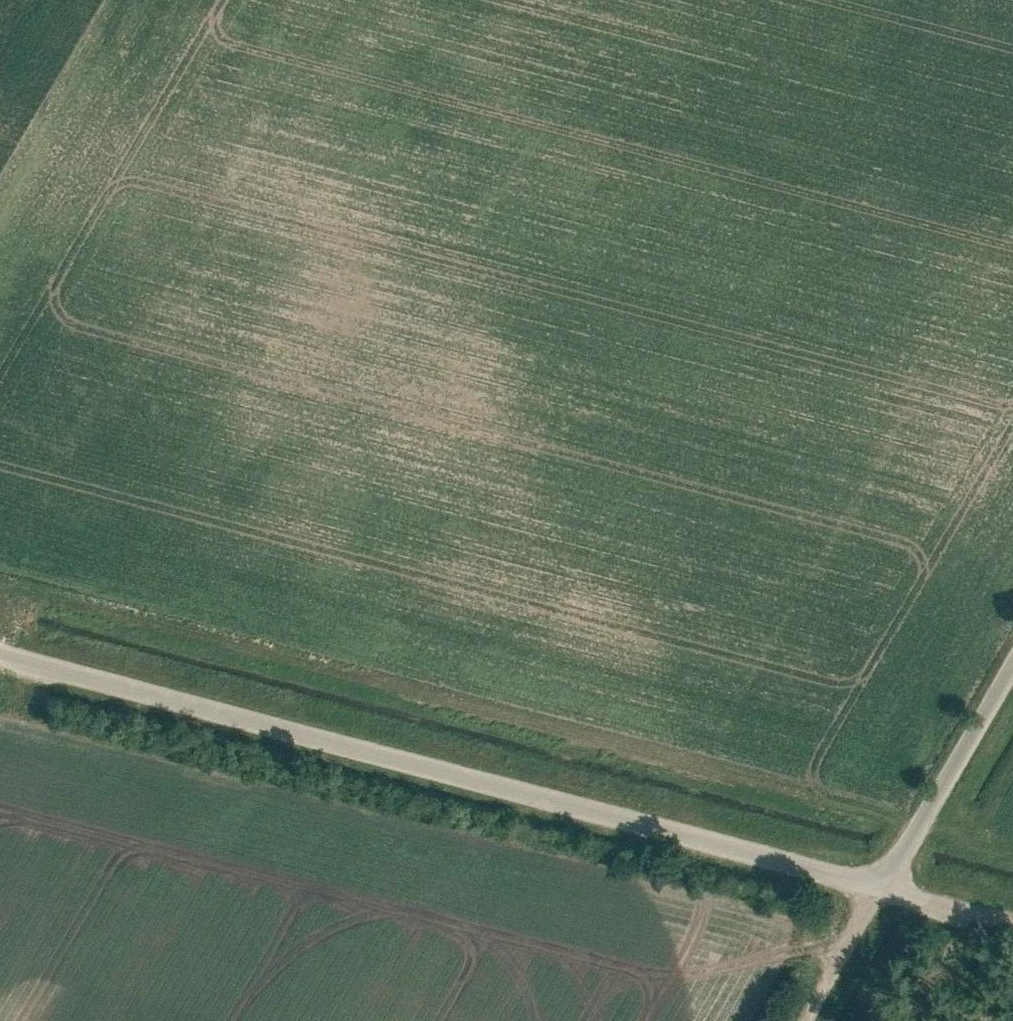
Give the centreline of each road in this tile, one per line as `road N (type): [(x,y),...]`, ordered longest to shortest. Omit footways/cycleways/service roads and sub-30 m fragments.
road 1 (residential): [(0,648),(874,874)]
road 2 (unclassified): [(874,874),(1012,639)]
road 3 (track): [(787,1020),(874,874)]
road 4 (track): [(1012,911),(874,874)]

